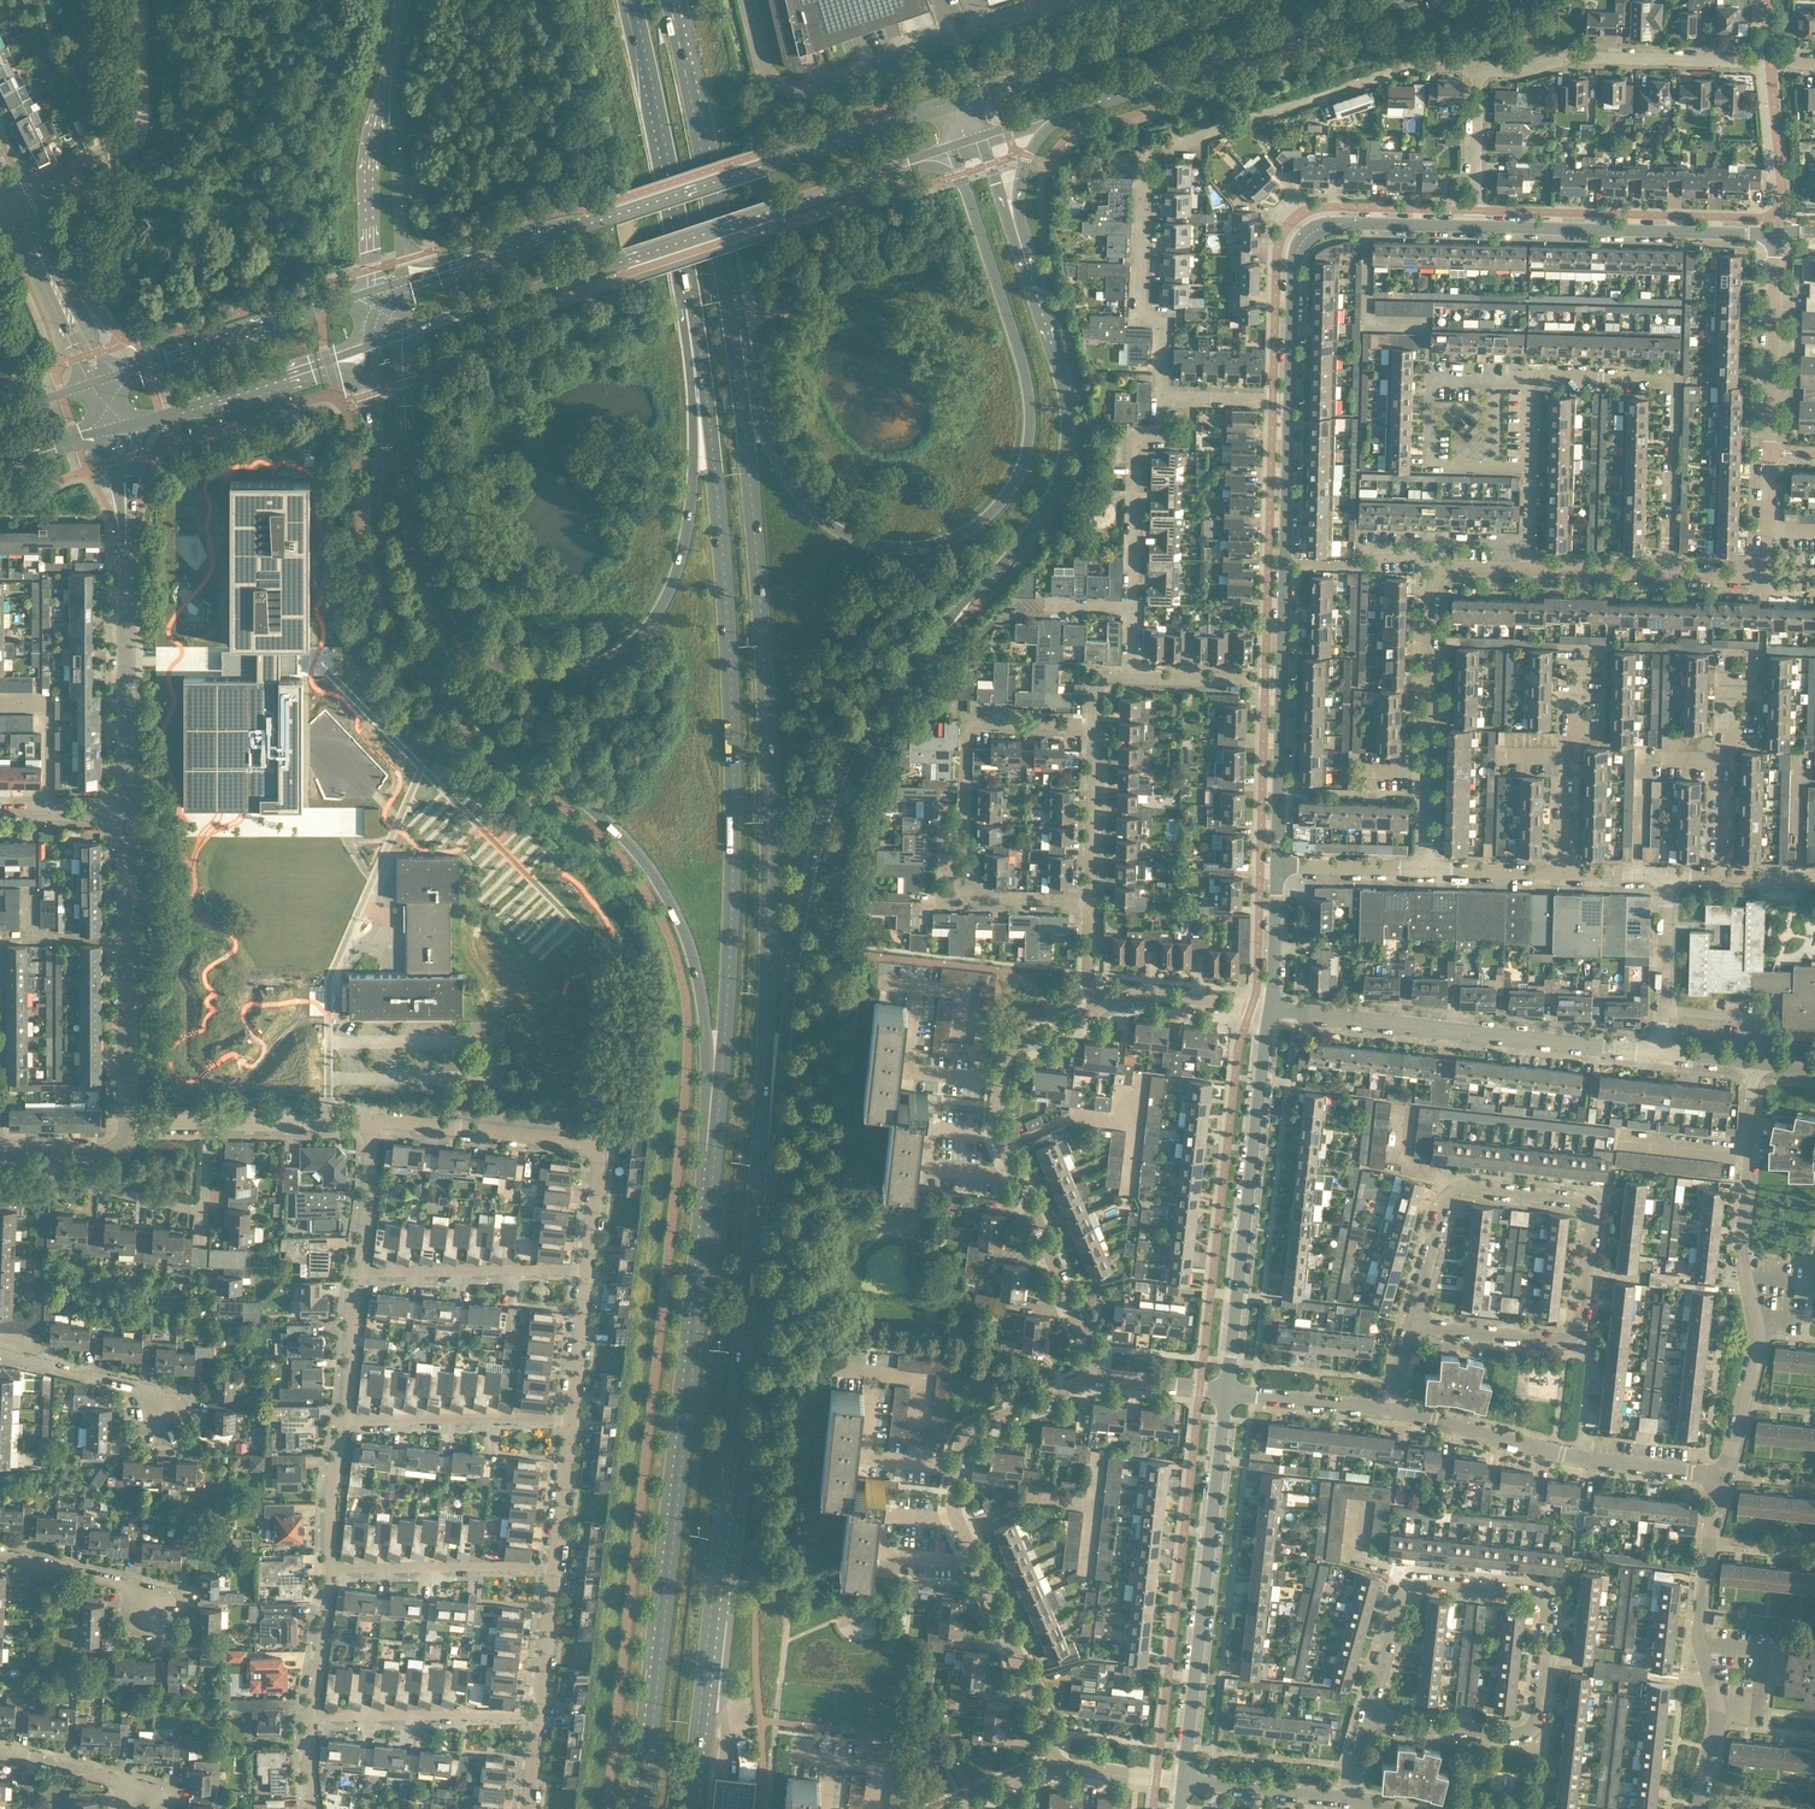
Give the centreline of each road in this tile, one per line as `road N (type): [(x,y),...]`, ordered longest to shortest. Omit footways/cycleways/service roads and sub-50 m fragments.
road 1 (primary): [(755,1202),(772,1149),(800,934),(828,810),(879,706),(1019,551),(1051,501),(1062,464),(1062,379),(1018,234)]
road 2 (primary): [(371,343),(379,553),(392,613),(409,646),(455,701),(647,866),(680,922),(706,1030),(709,1221)]
road 3 (primary): [(700,342),(722,541),(734,784),(723,1071),(709,1221)]
road 4 (primary): [(700,342),(693,475),(677,574),(635,642),(601,665),(554,675),(494,664),(453,627),(427,584),(412,528),(402,332)]
road 5 (trunk): [(952,150),(1030,412),(1023,471),(991,518),(928,547),(877,546),(842,534),(801,498),(741,398)]
road 6 (primary): [(691,1808),(755,1202)]
road 7 (residential): [(1162,396),(1164,323),(1141,296),(1146,158),(1423,64),(1479,71)]
road 8 (primary): [(709,1221),(642,1808)]
road 9 (secondary): [(953,101),(399,284)]
road 10 (secondary): [(402,332),(952,150)]
road 11 (residential): [(1366,1717),(1515,1736),(1536,1723),(1546,1613),(1534,1597),(1414,1582),(1401,1590),(1371,1696)]
road 12 (residential): [(1059,1766),(956,1520),(954,1483),(967,1438),(984,1424),(1097,1378)]
road 13 (residential): [(1412,1319),(1566,1341),(1580,1335),(1592,1206),(1457,1188),(1448,1198)]
road 14 (residential): [(1097,1378),(1008,1169),(997,1121),(1013,1054),(1099,1012)]
road 15 (residential): [(1090,901),(952,897),(949,835),(966,803),(974,722),(1095,726)]
road 16 (trunk): [(769,830),(741,398)]
road 17 (residential): [(1671,574),(1745,577),(1764,565),(1777,233)]
road 18 (residential): [(1726,1474),(1754,1357),(1745,1254),(1749,1065)]
road 19 (trunk): [(741,398),(669,0)]
road 20 (residential): [(1662,1054),(1268,1011)]
road 21 (tertiary): [(1183,1781),(1226,1392)]
road 22 (unclassified): [(745,0),(762,70),(789,89),(1060,0)]
road 23 (residential): [(1427,868),(1431,584),(1448,570),(1528,569)]
road 24 (tertiary): [(1226,1392),(1268,1011)]
road 25 (primary): [(755,1202),(769,830)]
road 26 (residential): [(587,1274),(599,1145),(374,1121)]
road 27 (residential): [(1726,1474),(1579,1457),(1387,1410)]
road 28 (residential): [(1693,1808),(1715,1725),(1699,1640),(1726,1474)]
road 29 (tertiary): [(1290,399),(1294,260),(1305,239),(1339,223),(1476,226)]
road 30 (residential): [(1814,63),(1566,59),(1526,71),(1479,71)]
road 31 (residential): [(1532,378),(1673,381),(1671,574)]
road 32 (secondary): [(1082,104),(1388,0)]
road 33 (secondary): [(1256,0),(953,101)]
road 34 (tertiary): [(128,1119),(126,812)]
road 35 (tertiary): [(126,812),(126,510)]
road 36 (tertiary): [(1476,226),(1777,233)]
road 37 (trunk): [(633,0),(690,281)]
road 38 (residential): [(1529,468),(1431,466),(1434,376),(1532,378)]
road 39 (tertiary): [(1282,681),(1290,399)]
road 40 (secondary): [(370,291),(111,381)]
road 41 (secondary): [(126,426),(371,343)]
road 42 (unclassified): [(396,51),(370,155),(370,291)]
road 43 (unclassified): [(399,284),(396,51)]
road 44 (residential): [(358,1274),(587,1274)]
road 45 (residential): [(554,1567),(326,1562)]
road 46 (residential): [(342,1420),(570,1417)]
road 47 (residential): [(537,1717),(310,1714)]
road 48 (residential): [(1134,608),(1137,446),(1160,429),(1162,396)]
road 49 (residential): [(1641,874),(1644,759),(1721,759)]
road 50 (tertiary): [(1277,865),(1282,681)]
road 51 (residential): [(1662,1054),(1667,875)]
road 52 (residential): [(163,1615),(122,1583),(0,1553)]
road 53 (residential): [(1095,726),(1090,901)]
road 54 (residential): [(204,1210),(61,1183),(55,1155)]
road 55 (residential): [(163,1408),(132,1388),(0,1354)]
road 56 (residential): [(1099,1012),(1141,998),(1268,1011)]
road 57 (residential): [(374,1121),(209,1119)]
road 58 (residential): [(147,1808),(117,1778),(0,1749)]
road 59 (residential): [(1387,1410),(1226,1392)]
road 60 (residential): [(1339,1800),(1183,1781)]
road 61 (residential): [(1479,71),(1476,226)]
road 62 (primary): [(1018,234),(1028,155),(1082,104)]
road 63 (residential): [(358,1274),(374,1121)]
road 64 (residential): [(310,1714),(326,1562)]
road 65 (residential): [(537,1717),(554,1567)]
road 66 (residential): [(554,1567),(570,1417)]
road 67 (residential): [(1277,865),(1427,868)]
road 68 (residential): [(1282,681),(1132,678)]
road 69 (residential): [(342,1420),(358,1274)]
road 70 (tertiary): [(1268,1011),(1277,865)]
road 71 (residential): [(570,1417),(587,1274)]
road 72 (residential): [(1528,569),(1671,574)]
road 73 (residential): [(326,1562),(342,1420)]
road 74 (residential): [(1427,868),(1569,871)]
road 75 (residential): [(135,142),(113,144),(24,187),(13,202)]
road 76 (residential): [(13,202),(32,203),(135,142)]
road 77 (residential): [(1226,1392),(1097,1378)]
road 78 (residential): [(1162,396),(1290,399)]
road 79 (residential): [(1448,1198),(1412,1319)]
road 80 (unclassified): [(0,811),(126,812)]
road 81 (residential): [(1183,1781),(1059,1766)]
road 82 (residential): [(1012,606),(1134,608)]

